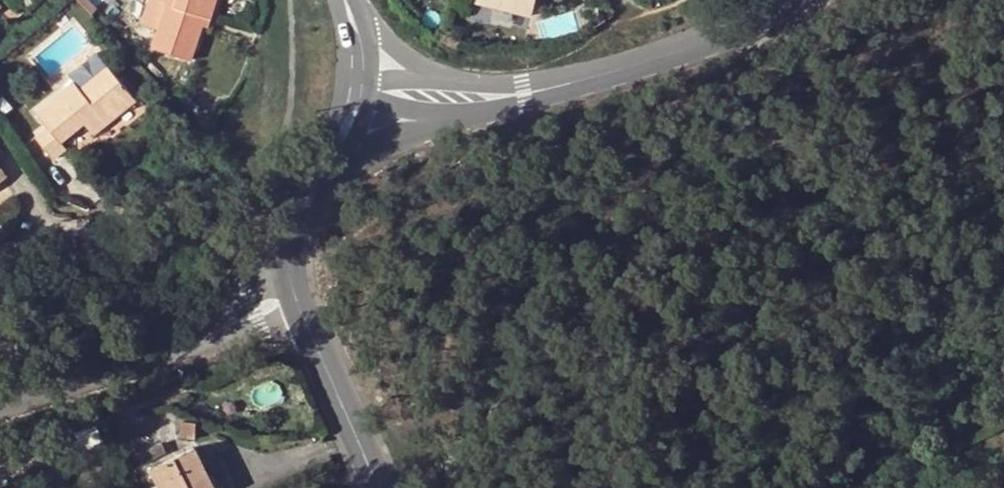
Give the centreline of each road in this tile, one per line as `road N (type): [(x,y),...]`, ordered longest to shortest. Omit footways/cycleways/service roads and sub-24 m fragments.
road 1 (residential): [(0,410),(302,299)]
road 2 (tertiary): [(355,100),(521,93),(665,55)]
road 3 (tertiary): [(302,299),(297,267),(334,183),(355,100)]
road 4 (tertiary): [(384,487),(302,299)]
road 5 (tertiary): [(665,55),(767,16),(786,0)]

